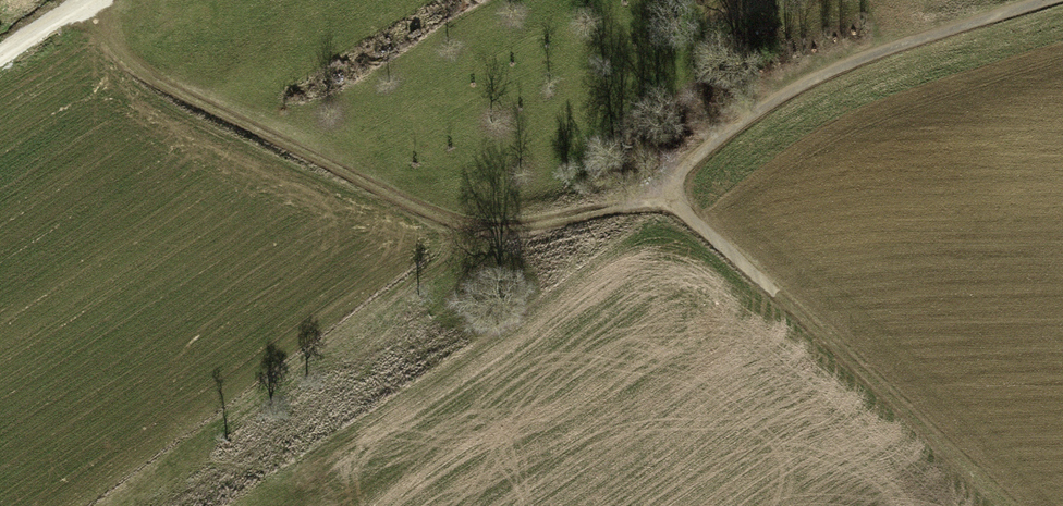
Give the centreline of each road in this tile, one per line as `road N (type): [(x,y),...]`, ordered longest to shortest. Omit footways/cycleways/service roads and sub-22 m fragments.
road 1 (track): [(1062,4),(908,47),(706,154),(686,196),(1010,505)]
road 2 (track): [(686,196),(473,227),(183,92),(117,44),(91,1)]

